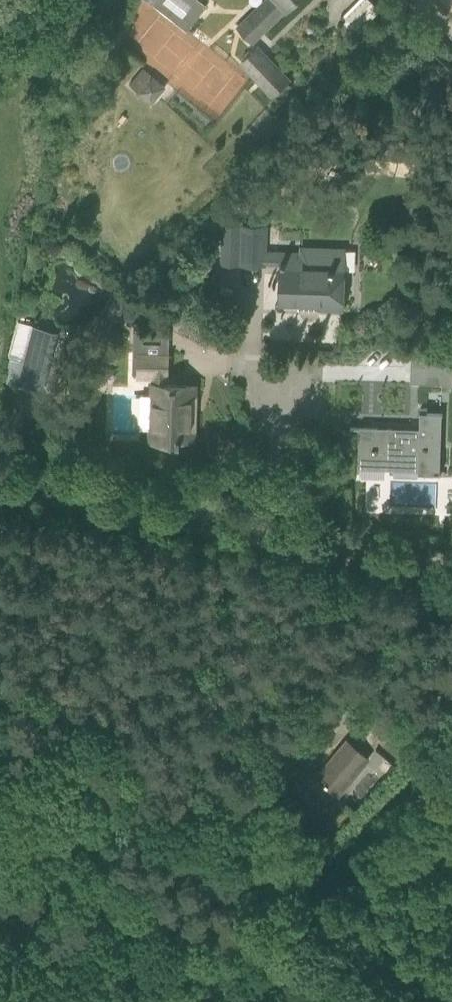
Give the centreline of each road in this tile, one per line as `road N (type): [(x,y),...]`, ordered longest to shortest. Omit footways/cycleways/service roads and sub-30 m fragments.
road 1 (residential): [(255,539),(0,492)]
road 2 (residential): [(451,573),(255,539)]
road 3 (residential): [(255,539),(292,375)]

